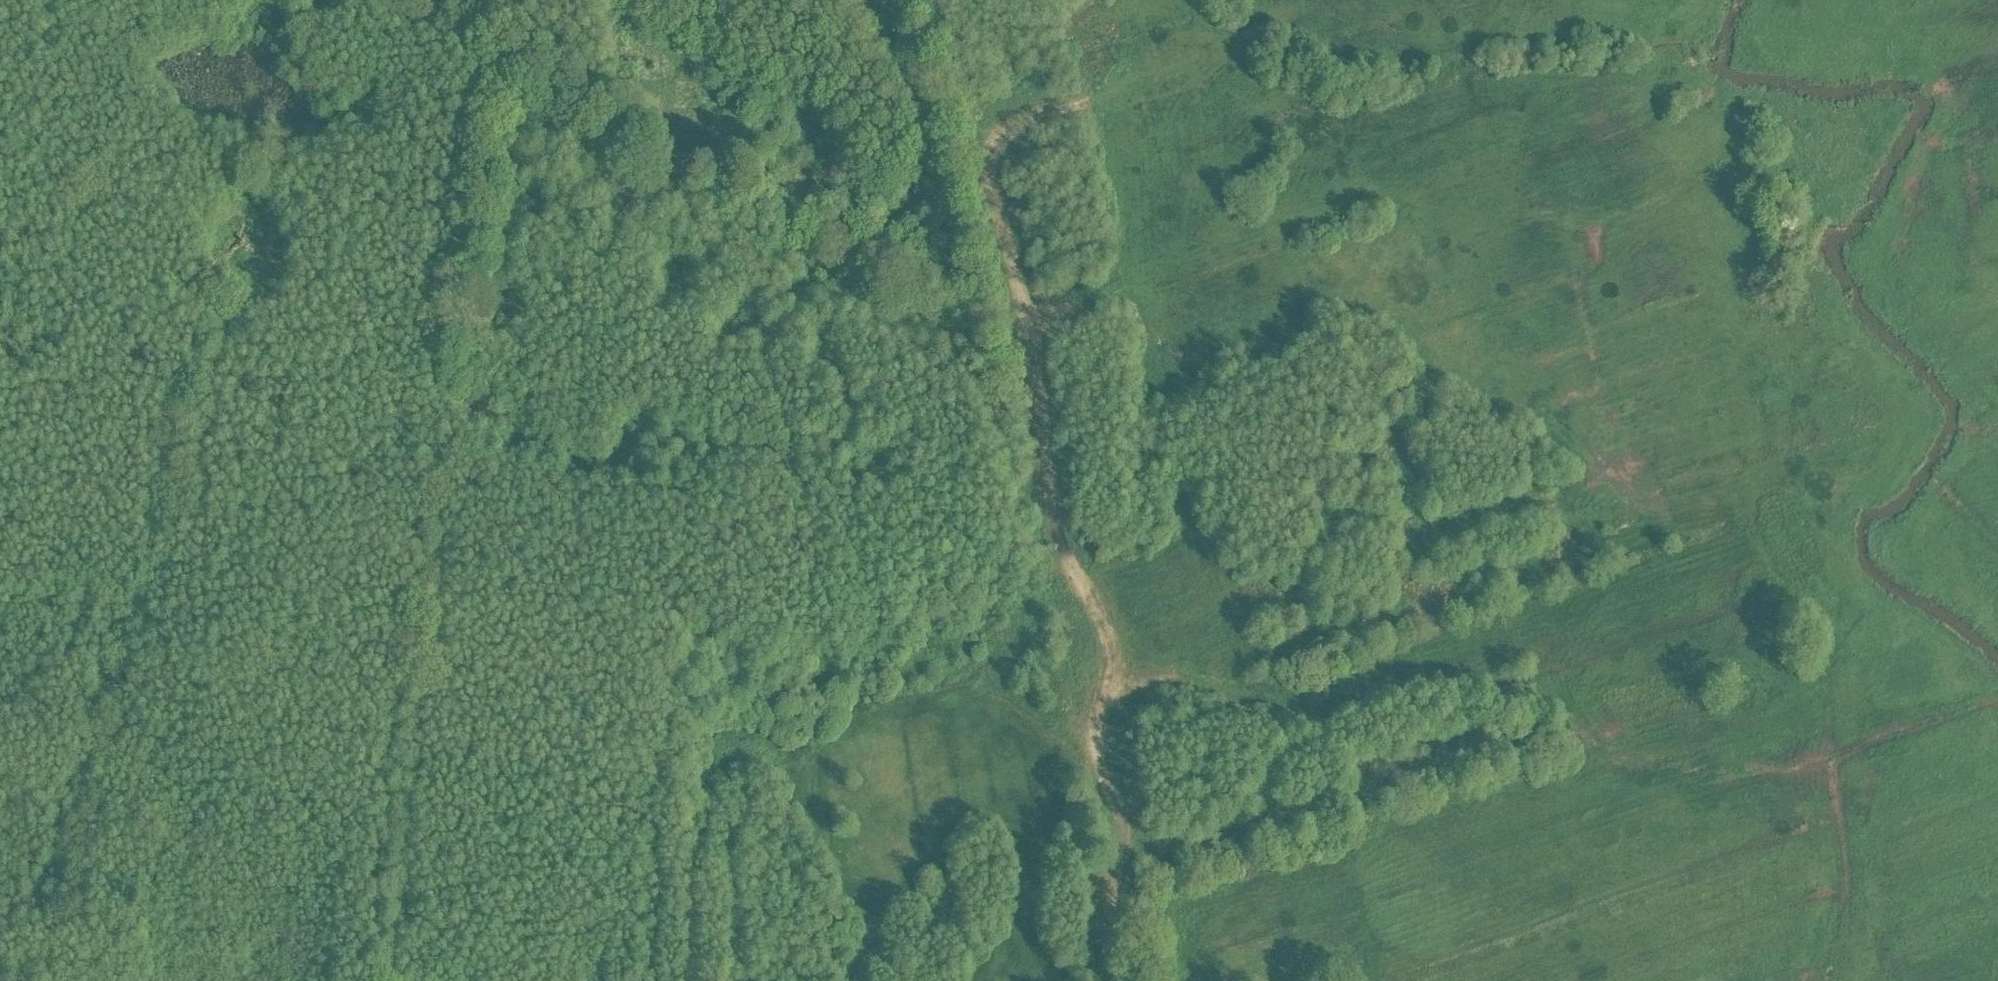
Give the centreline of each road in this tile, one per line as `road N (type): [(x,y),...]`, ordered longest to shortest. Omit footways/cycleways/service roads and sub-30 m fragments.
road 1 (track): [(1128,980),(1113,902),(1114,863),(1076,694),(1051,502),(1052,444),(988,170),(998,144),(1021,123),(1089,106)]

